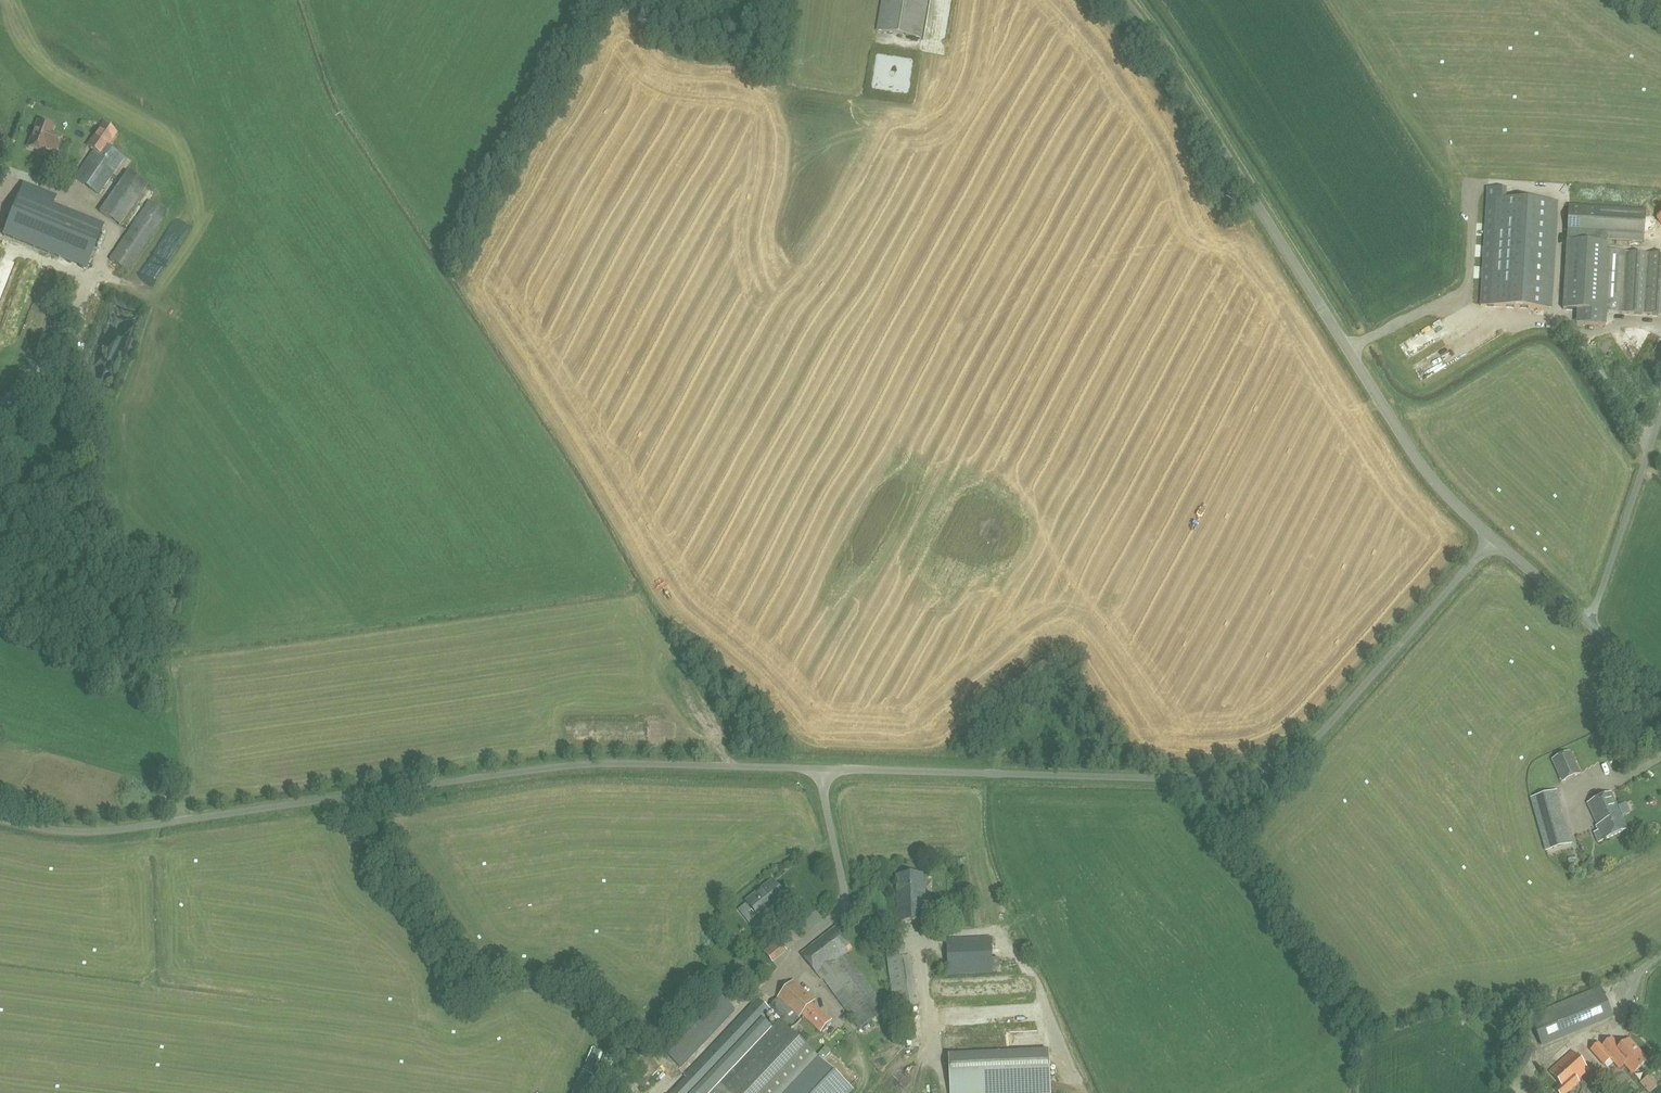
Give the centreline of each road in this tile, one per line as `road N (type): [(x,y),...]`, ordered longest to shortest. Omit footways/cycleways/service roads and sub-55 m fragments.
road 1 (unclassified): [(821,772),(595,765),(110,831),(0,820)]
road 2 (unclassified): [(821,772),(1196,781),(1277,766),(1318,737),(1493,539)]
road 3 (unclassified): [(1493,539),(1417,462),(1121,0)]
road 4 (unclassified): [(1660,418),(1590,624)]
road 5 (unclassified): [(1590,624),(1493,539)]

